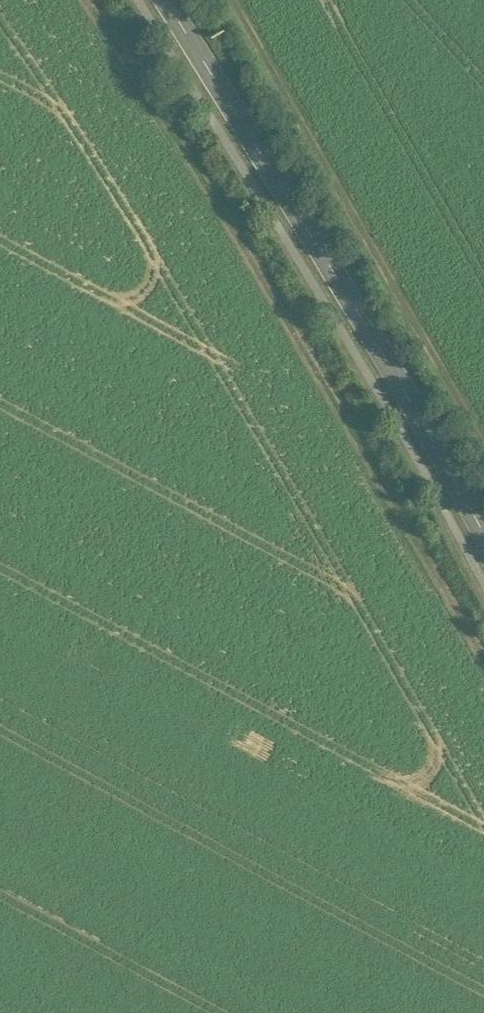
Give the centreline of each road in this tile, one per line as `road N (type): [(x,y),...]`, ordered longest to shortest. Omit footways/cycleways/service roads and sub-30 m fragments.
road 1 (track): [(91,0),(212,184),(483,646)]
road 2 (tertiary): [(483,516),(170,0)]
road 3 (track): [(483,435),(239,0)]

